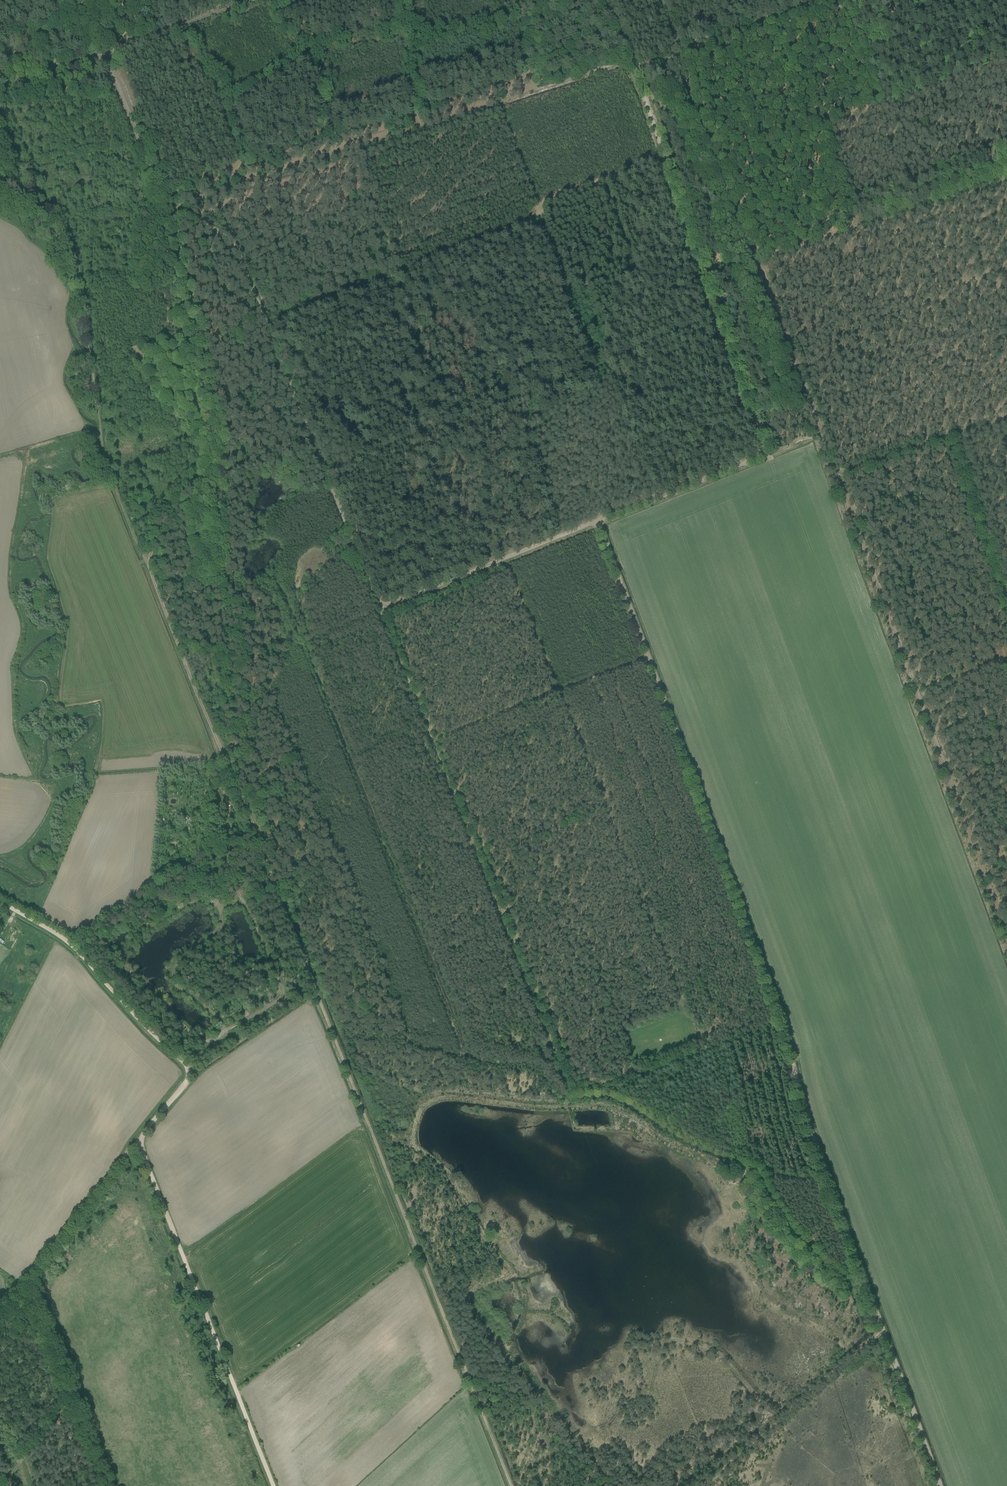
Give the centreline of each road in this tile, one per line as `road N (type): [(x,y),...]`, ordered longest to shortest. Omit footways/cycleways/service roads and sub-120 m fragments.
road 1 (track): [(0,133),(75,252),(106,472),(512,1485)]
road 2 (track): [(166,207),(235,243),(574,1095),(605,1092),(779,1175),(827,1181),(882,1330)]
road 3 (track): [(1006,946),(818,434),(762,261),(678,56)]
road 4 (track): [(827,1181),(776,1009),(645,654)]
road 5 (track): [(678,56),(634,72),(630,60),(166,207)]
road 6 (track): [(381,610),(818,434)]
road 7 (track): [(660,152),(538,204),(537,220),(268,320)]
road 8 (track): [(327,471),(720,315)]
road 9 (track): [(634,72),(771,453)]
road 10 (track): [(166,207),(224,462),(175,511),(148,569)]
road 11 (track): [(137,1141),(272,1485)]
road 12 (track): [(137,1141),(188,1082),(189,1070),(68,943),(0,903)]
road 13 (track): [(401,270),(513,557)]
road 14 (track): [(0,60),(52,72),(107,58),(166,207)]
road 15 (track): [(762,261),(1006,175)]
road 16 (track): [(703,1485),(882,1330)]
road 17 (track): [(645,654),(430,741)]
road 18 (track): [(0,1318),(137,1141)]
road 19 (track): [(678,56),(851,0)]
road 20 (track): [(882,1330),(939,1485)]
road 21 (track): [(107,58),(261,0)]
road 22 (track): [(645,654),(596,524)]
road 23 (track): [(397,0),(428,124)]

